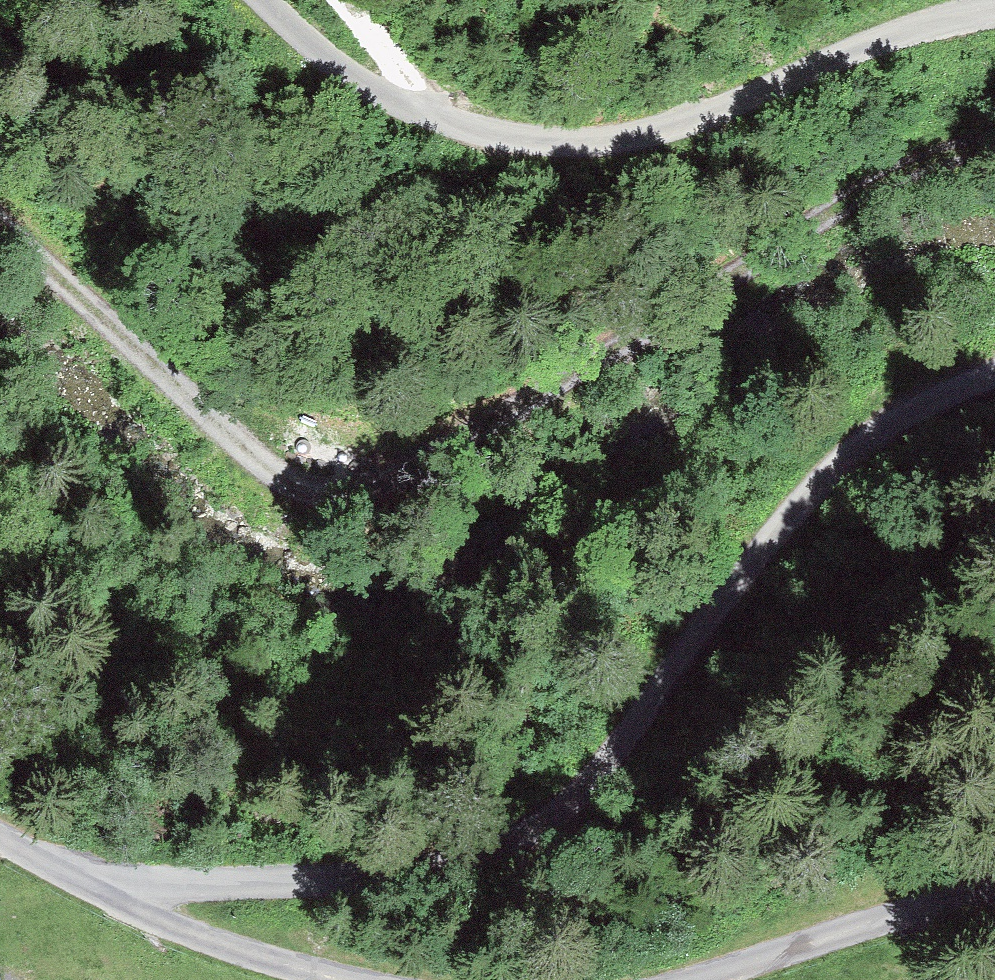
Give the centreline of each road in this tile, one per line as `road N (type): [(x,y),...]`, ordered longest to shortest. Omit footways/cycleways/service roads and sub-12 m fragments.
road 1 (track): [(994,144),(926,161),(396,476),(349,494),(311,494),(272,476),(0,236)]
road 2 (track): [(994,372),(927,391),(869,443),(762,567),(682,699),(613,781),(546,820),(458,864),(312,882),(149,881),(56,860)]
road 3 (track): [(449,129),(529,145),(590,144),(665,127),(930,24),(994,7)]
road 4 (unclassified): [(0,833),(224,943),(352,979)]
road 5 (unclassified): [(697,979),(994,894)]
road 6 (track): [(261,0),(339,72),(449,129)]

